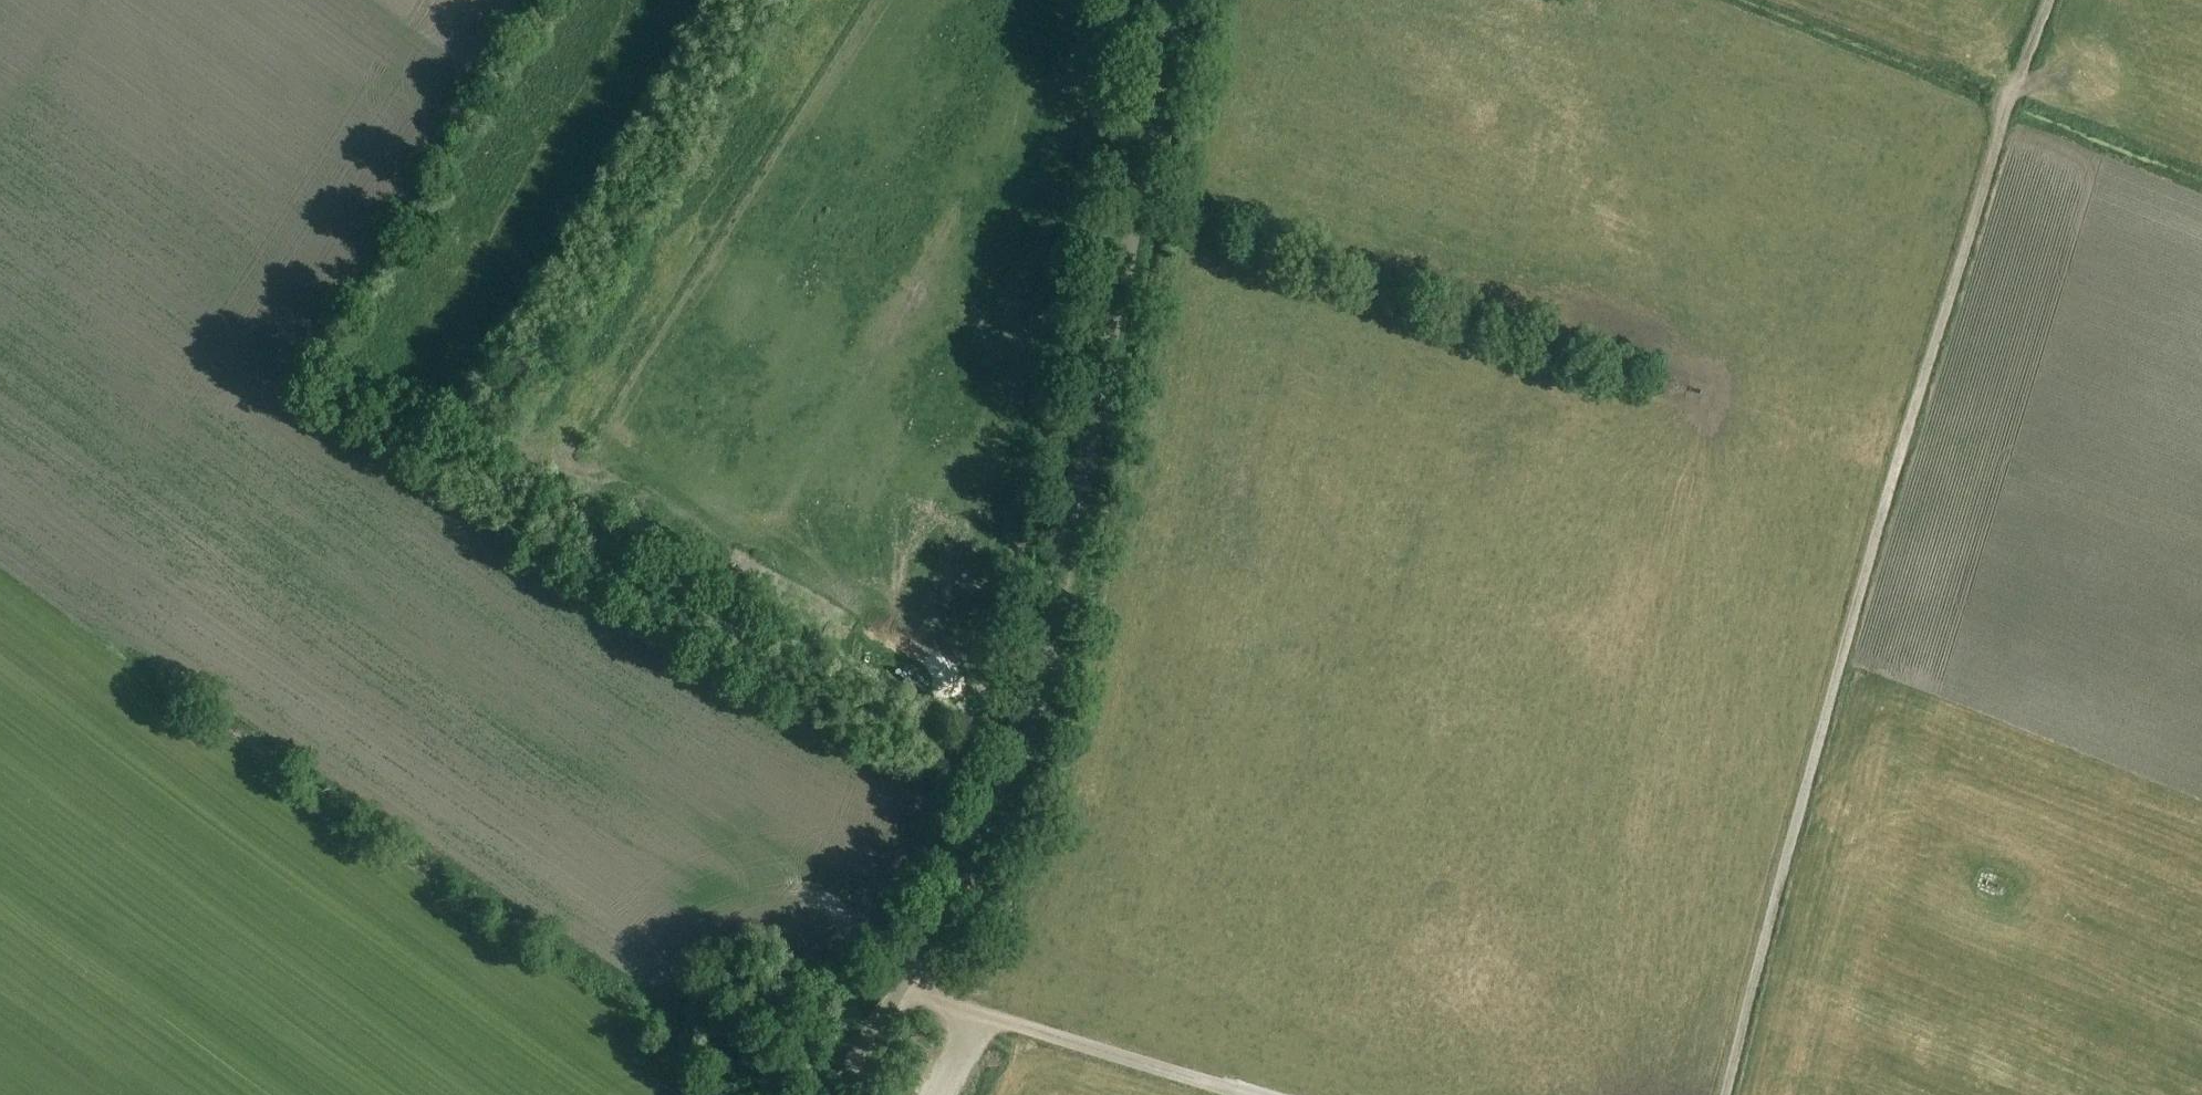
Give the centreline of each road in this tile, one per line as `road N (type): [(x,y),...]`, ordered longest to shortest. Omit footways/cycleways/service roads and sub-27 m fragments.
road 1 (unclassified): [(826,1094),(997,805),(1024,742),(1178,0)]
road 2 (track): [(2049,0),(2011,96),(1717,1094)]
road 3 (track): [(1244,1094),(892,983),(847,926)]

